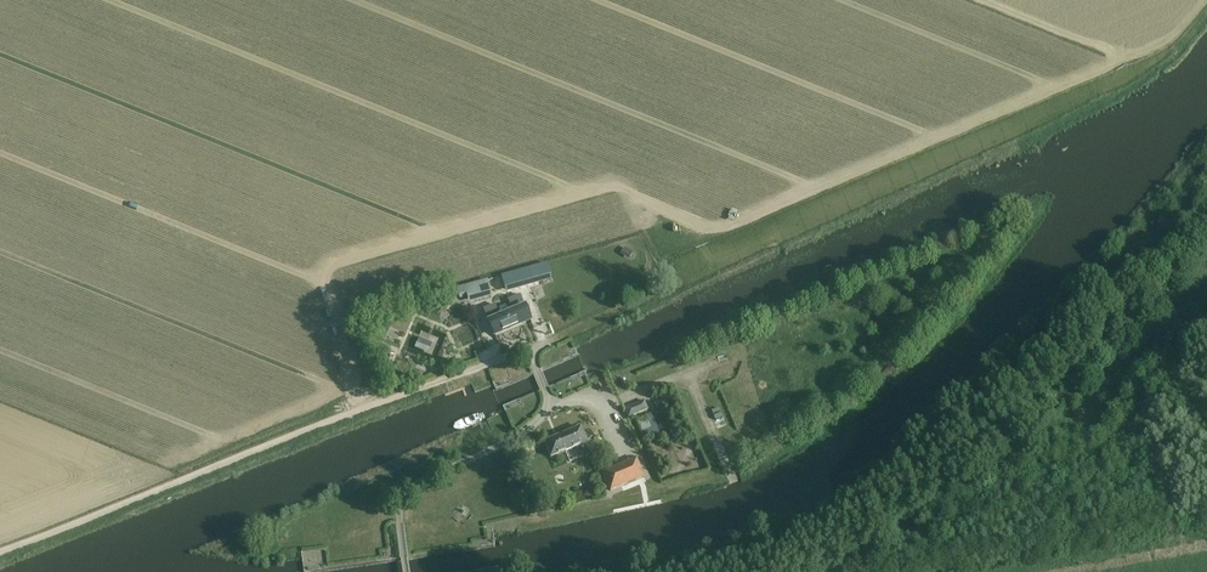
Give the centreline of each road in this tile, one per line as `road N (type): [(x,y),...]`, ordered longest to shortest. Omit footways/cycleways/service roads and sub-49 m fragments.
road 1 (track): [(477,368),(0,551)]
road 2 (unclassified): [(406,571),(400,515),(410,490),(513,440),(549,408),(528,350),(477,368)]
road 3 (track): [(667,289),(528,350)]

